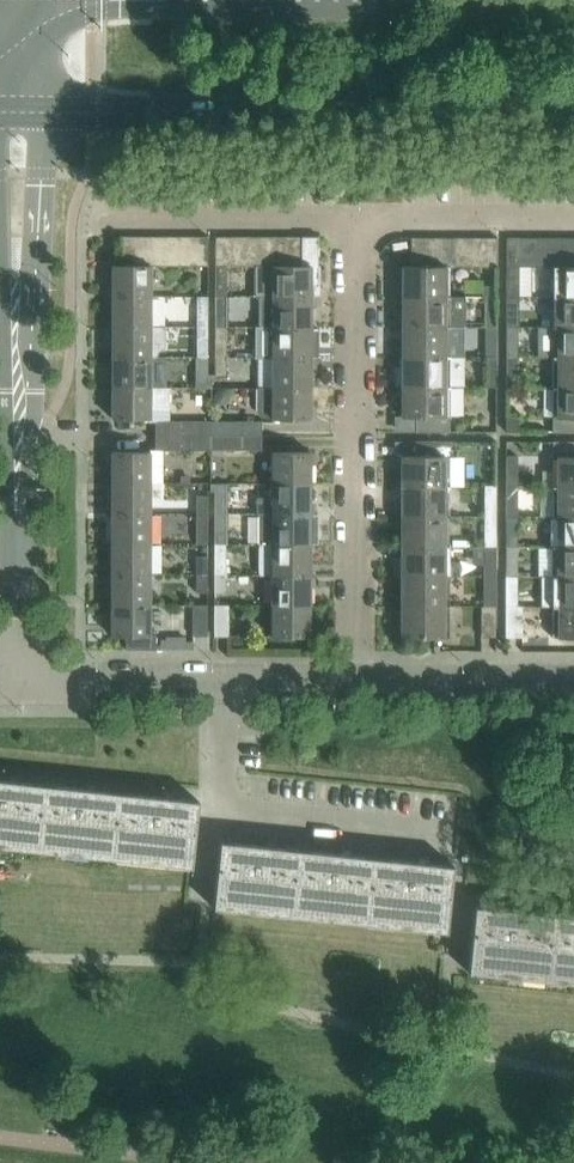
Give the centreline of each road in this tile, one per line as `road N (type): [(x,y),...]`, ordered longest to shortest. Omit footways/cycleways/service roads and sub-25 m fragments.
road 1 (tertiary): [(16,115),(573,114)]
road 2 (residential): [(13,654),(16,115)]
road 3 (residential): [(351,689),(355,217)]
road 4 (residential): [(439,832),(223,805),(223,689)]
road 5 (residential): [(355,217),(91,216)]
road 6 (unclassified): [(13,654),(40,683),(223,689)]
road 7 (unclassified): [(351,689),(573,686)]
road 8 (residential): [(573,216),(355,217)]
road 9 (unclassified): [(223,689),(351,689)]

